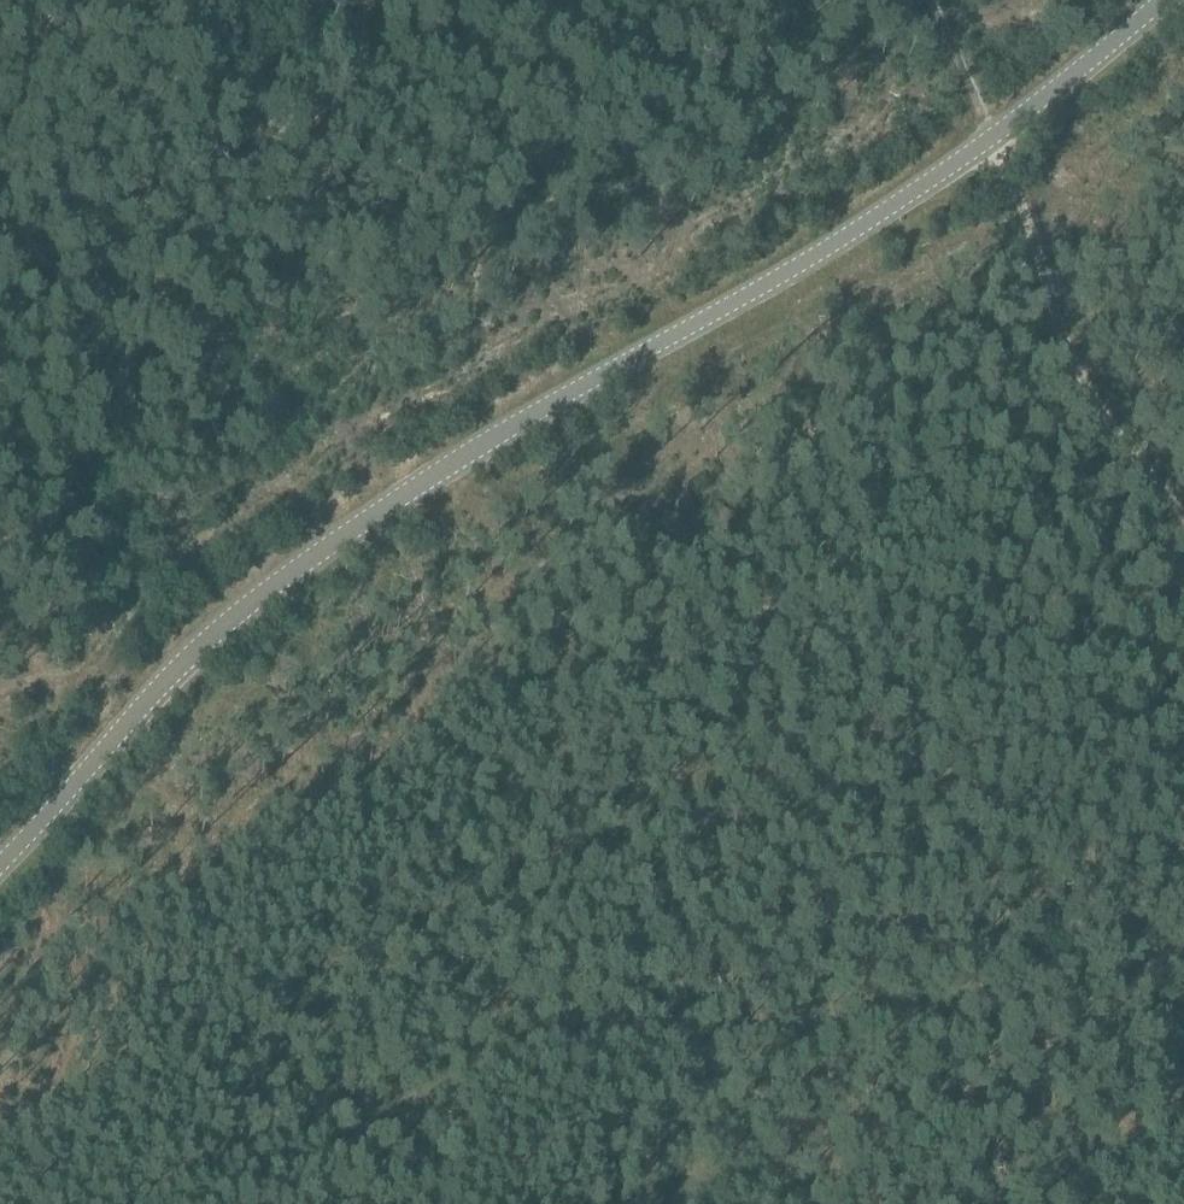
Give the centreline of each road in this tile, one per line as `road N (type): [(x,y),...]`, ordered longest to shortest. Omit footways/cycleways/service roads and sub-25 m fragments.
road 1 (tertiary): [(0,858),(213,627),(372,507),(871,223),(992,140),(1160,0)]
road 2 (track): [(1183,525),(1097,424),(992,140),(928,0)]

